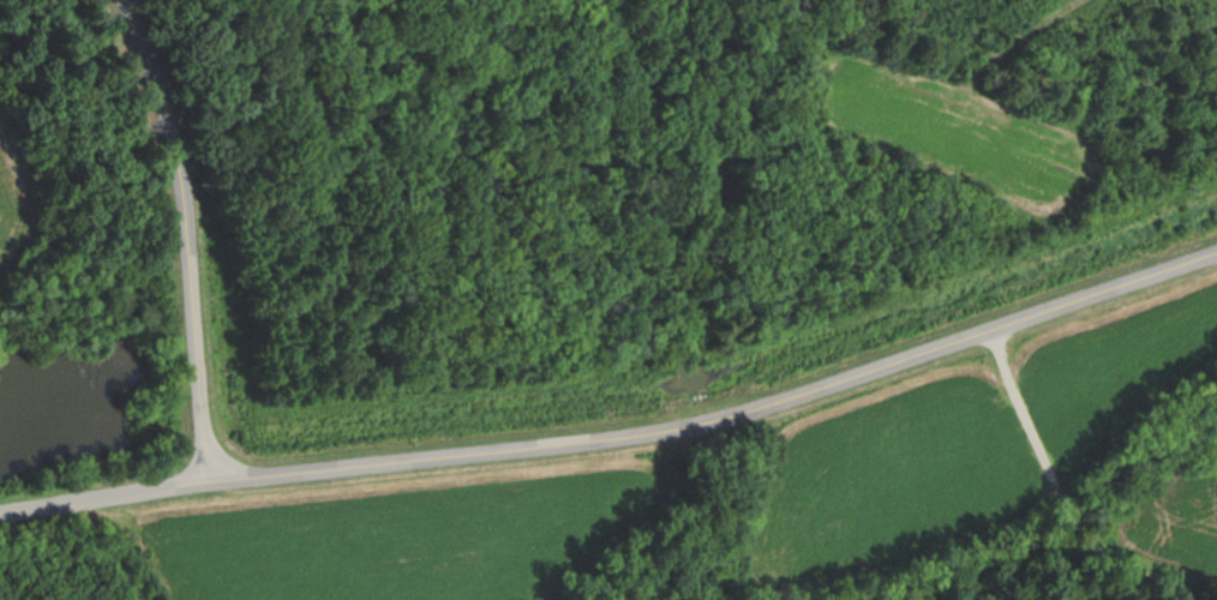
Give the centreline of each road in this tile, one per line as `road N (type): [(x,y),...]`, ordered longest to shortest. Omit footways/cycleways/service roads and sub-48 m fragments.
road 1 (residential): [(208,478),(713,420),(1216,250)]
road 2 (residential): [(208,478),(181,178),(124,0)]
road 3 (residential): [(1164,599),(1083,518),(988,331)]
road 4 (residential): [(0,512),(208,478)]

